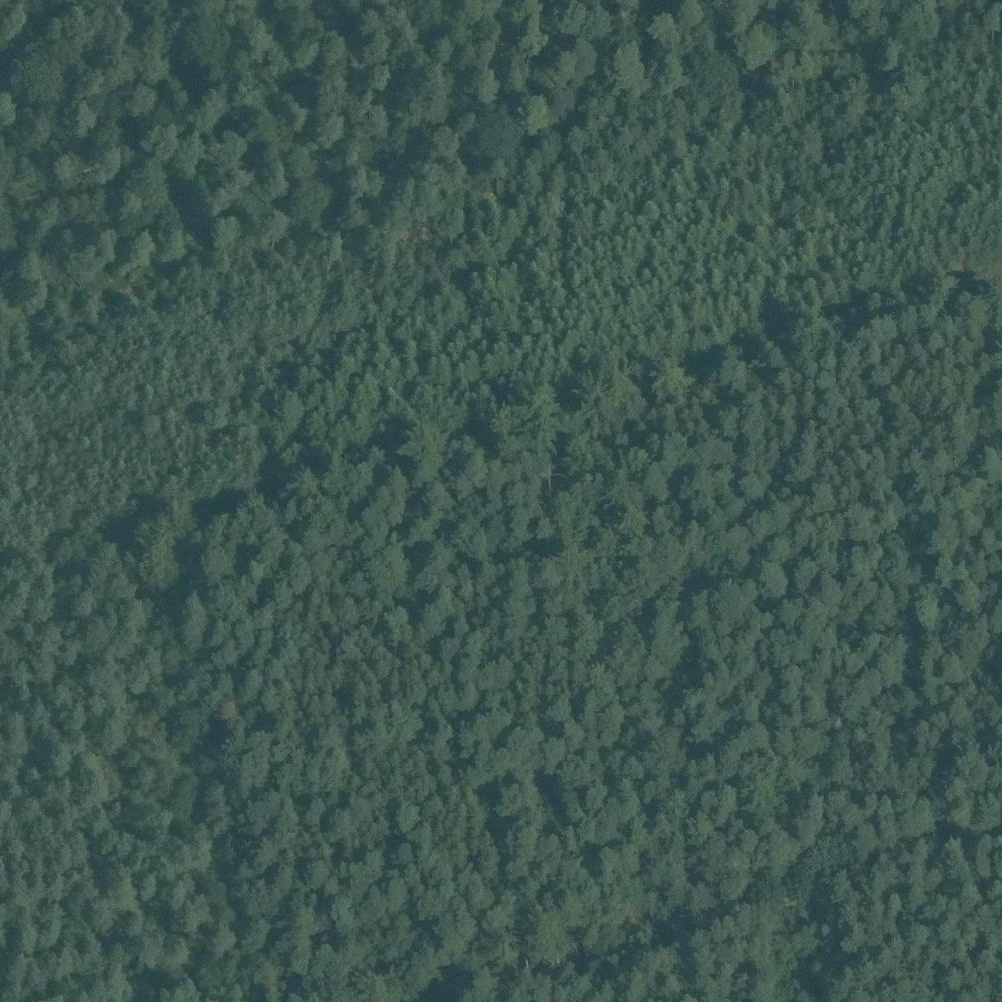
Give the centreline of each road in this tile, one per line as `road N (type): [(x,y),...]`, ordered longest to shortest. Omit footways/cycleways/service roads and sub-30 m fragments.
road 1 (track): [(362,0),(0,110)]

